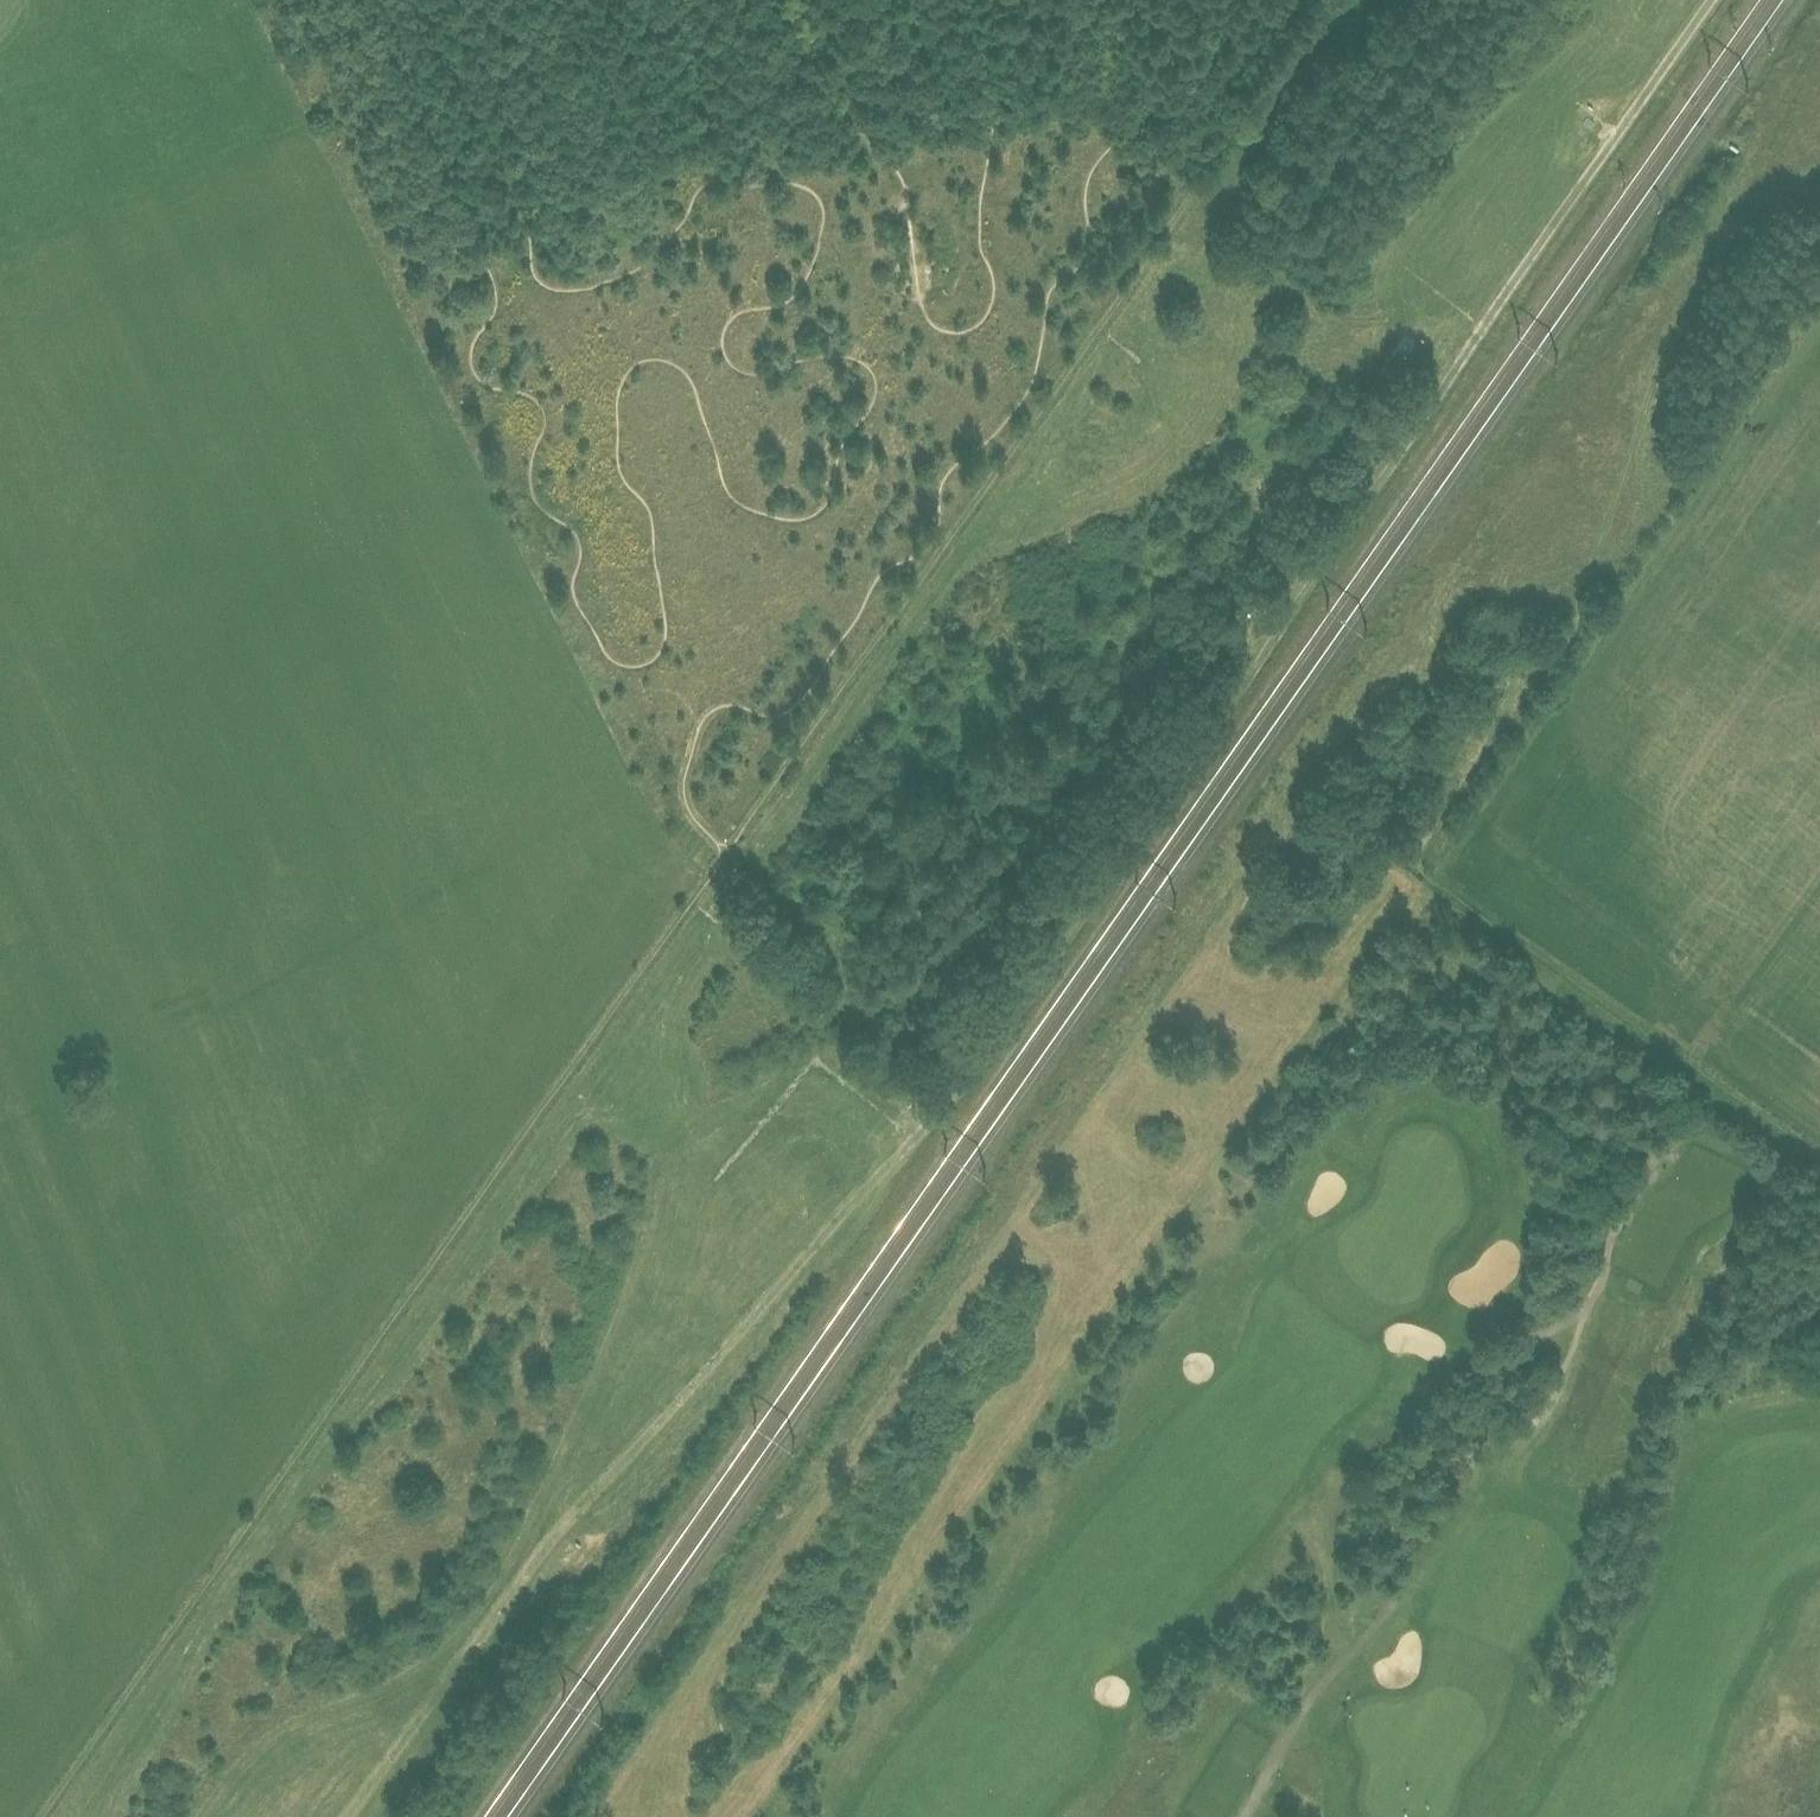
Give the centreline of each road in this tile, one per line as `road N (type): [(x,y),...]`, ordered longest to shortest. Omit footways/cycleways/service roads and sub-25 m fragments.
road 1 (track): [(1720,0),(958,1088),(837,1234)]
road 2 (track): [(0,1722),(556,931)]
road 3 (track): [(500,1010),(837,1234)]

